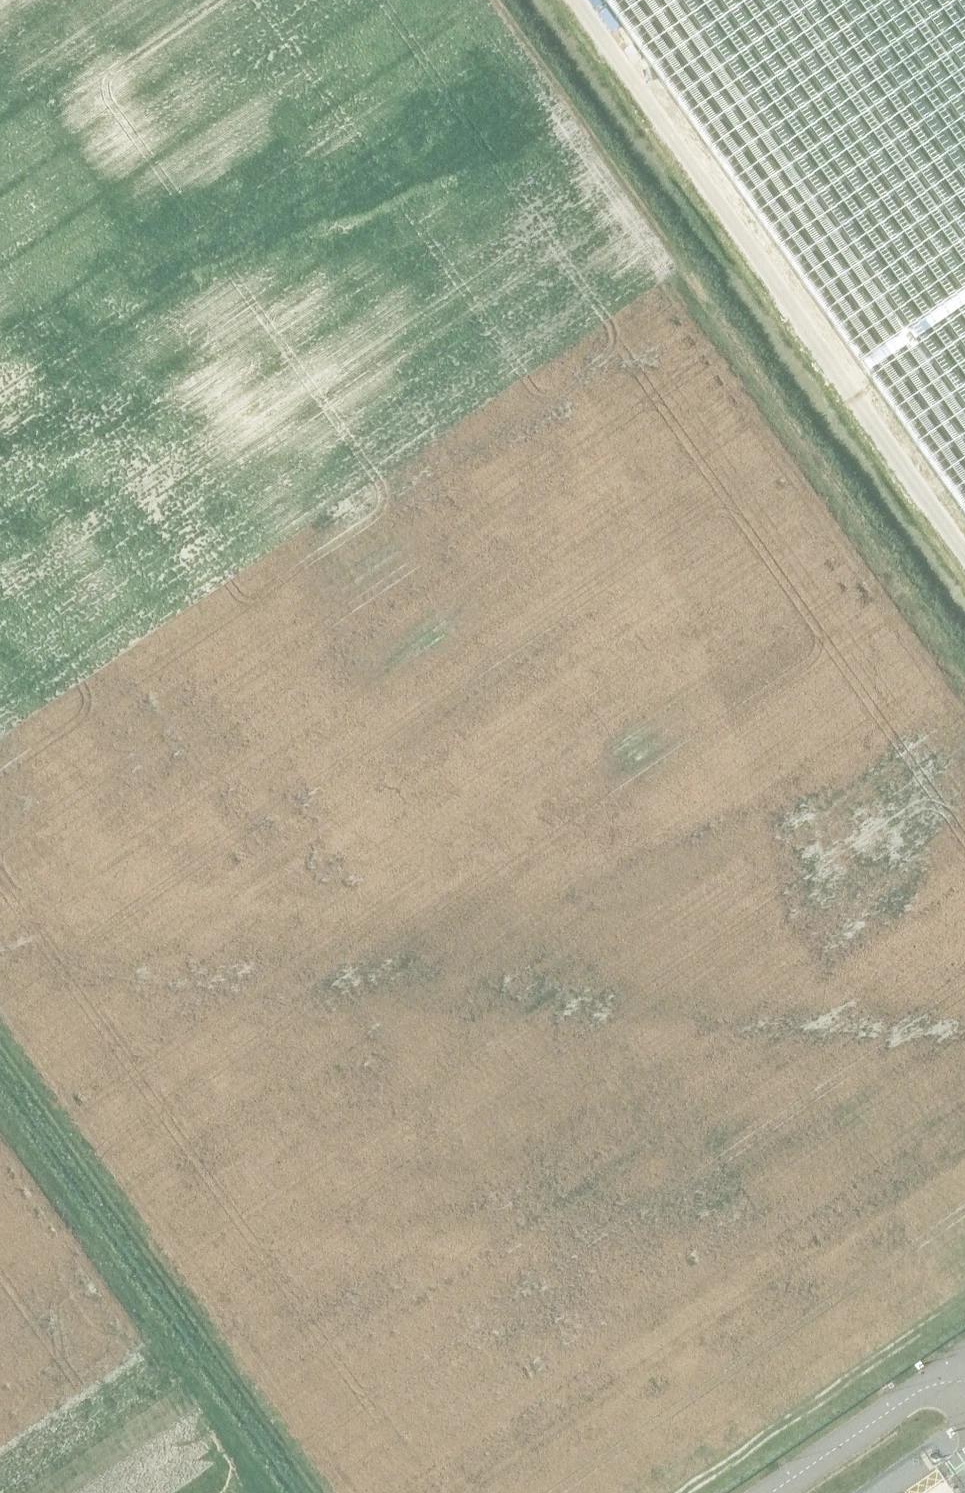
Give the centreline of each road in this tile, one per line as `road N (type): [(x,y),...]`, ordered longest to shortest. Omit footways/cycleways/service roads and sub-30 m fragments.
road 1 (track): [(964,558),(573,0)]

